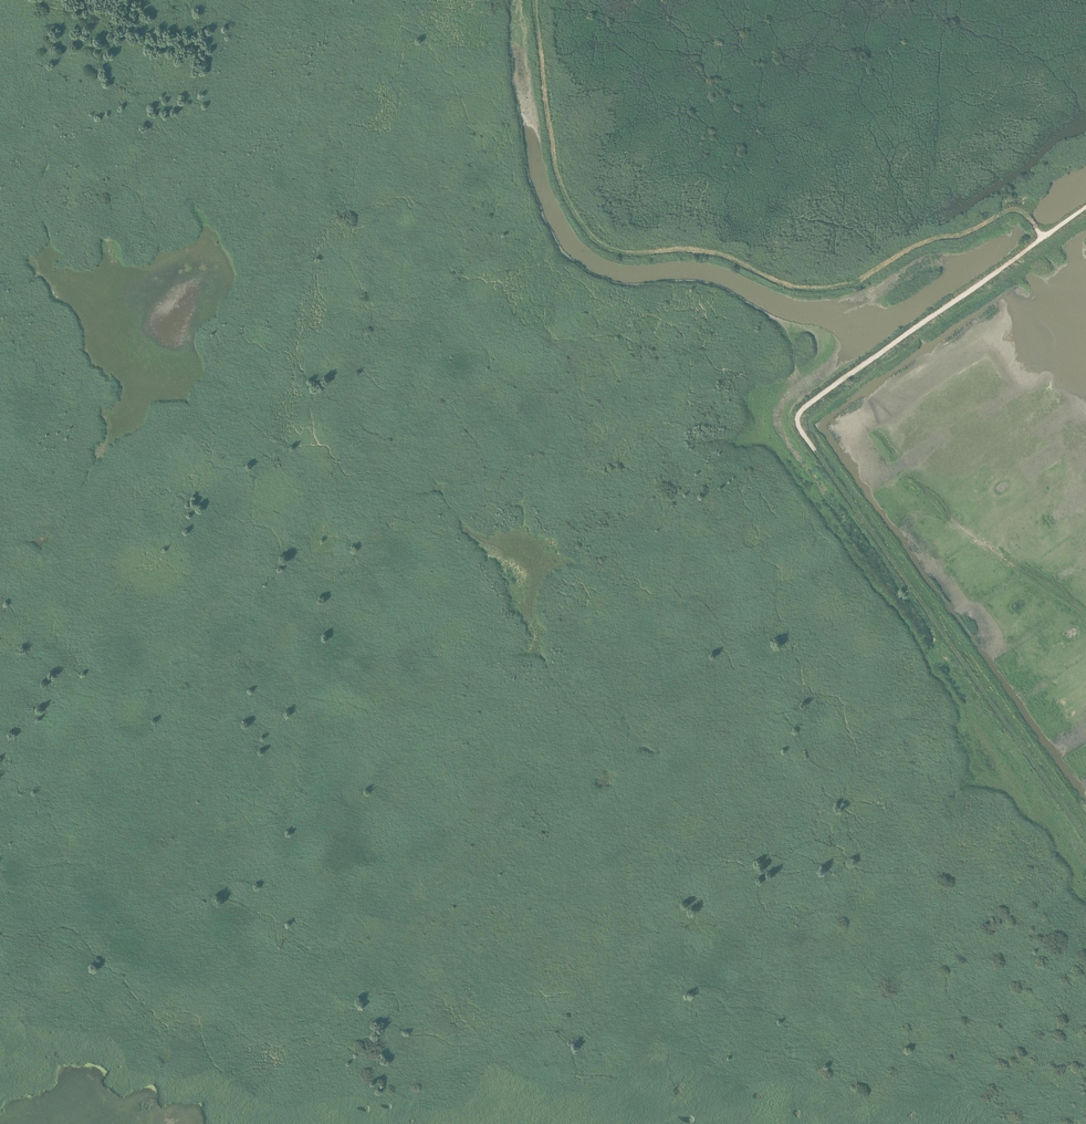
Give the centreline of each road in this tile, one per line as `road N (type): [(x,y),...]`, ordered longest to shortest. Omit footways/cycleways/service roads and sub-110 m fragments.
road 1 (track): [(1085,208),(799,418),(1085,835)]

